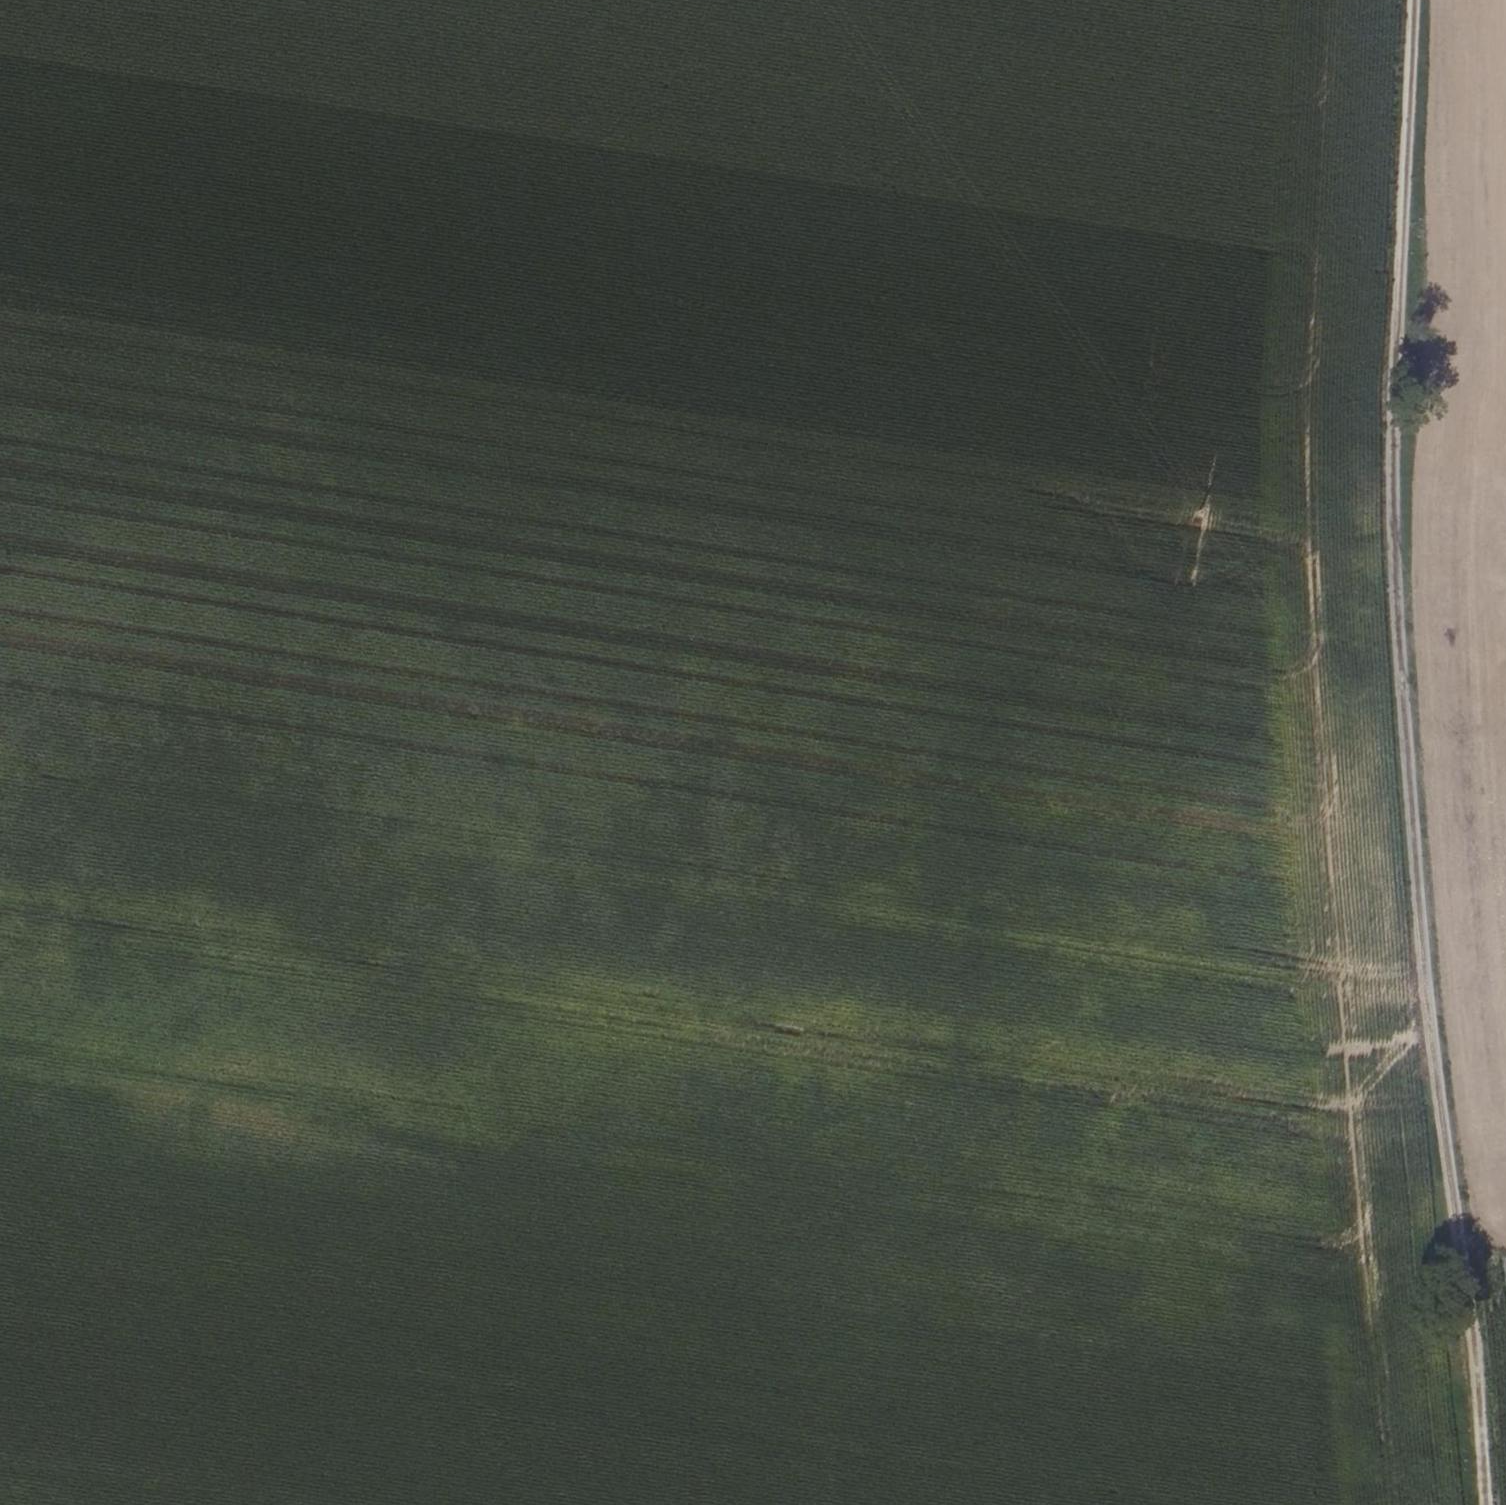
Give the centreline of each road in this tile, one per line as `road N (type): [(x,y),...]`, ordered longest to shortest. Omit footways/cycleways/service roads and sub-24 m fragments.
road 1 (track): [(1412,0),(1395,378),(1399,620),(1485,1504)]

